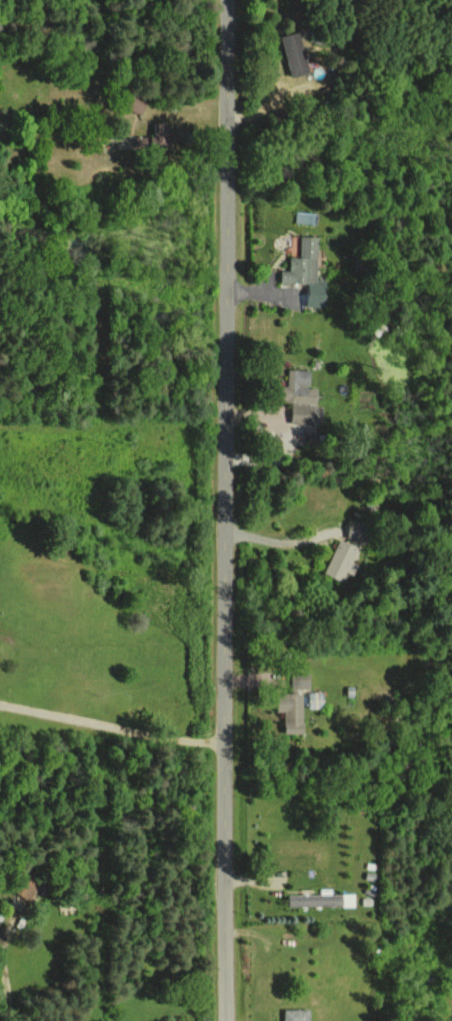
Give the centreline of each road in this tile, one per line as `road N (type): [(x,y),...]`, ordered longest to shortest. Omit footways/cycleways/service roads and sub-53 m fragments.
road 1 (residential): [(230,1020),(222,0)]

